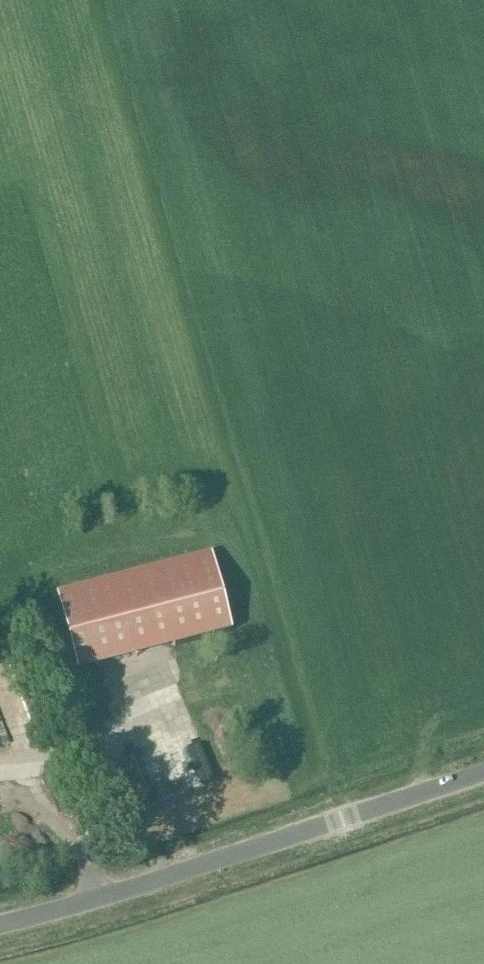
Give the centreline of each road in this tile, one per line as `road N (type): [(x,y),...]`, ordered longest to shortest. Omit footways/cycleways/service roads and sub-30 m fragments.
road 1 (unclassified): [(0,925),(483,773)]

